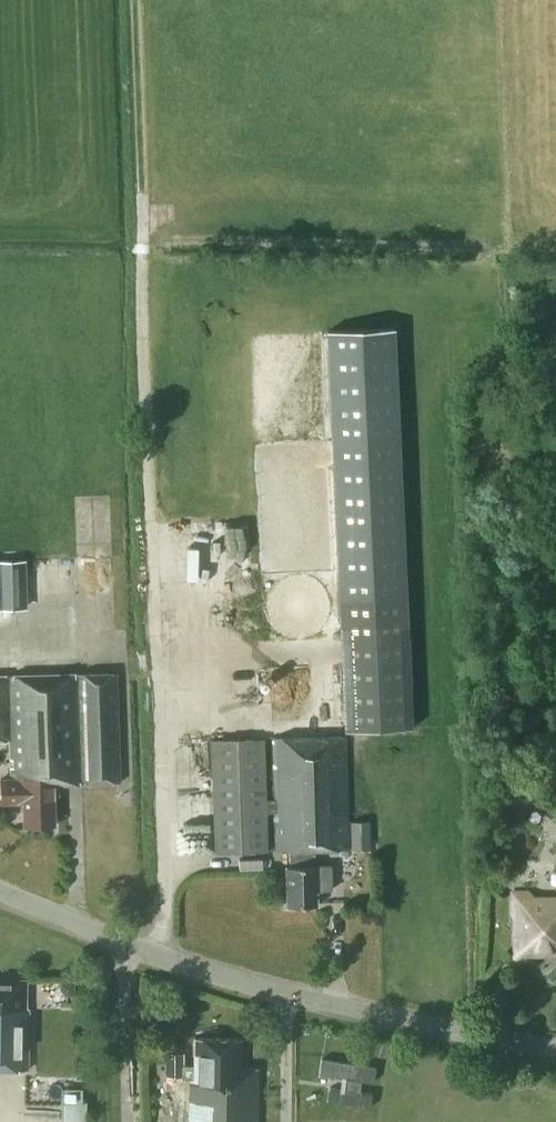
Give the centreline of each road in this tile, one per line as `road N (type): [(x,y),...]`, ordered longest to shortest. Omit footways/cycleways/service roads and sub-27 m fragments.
road 1 (tertiary): [(555,1048),(216,974),(0,892)]

